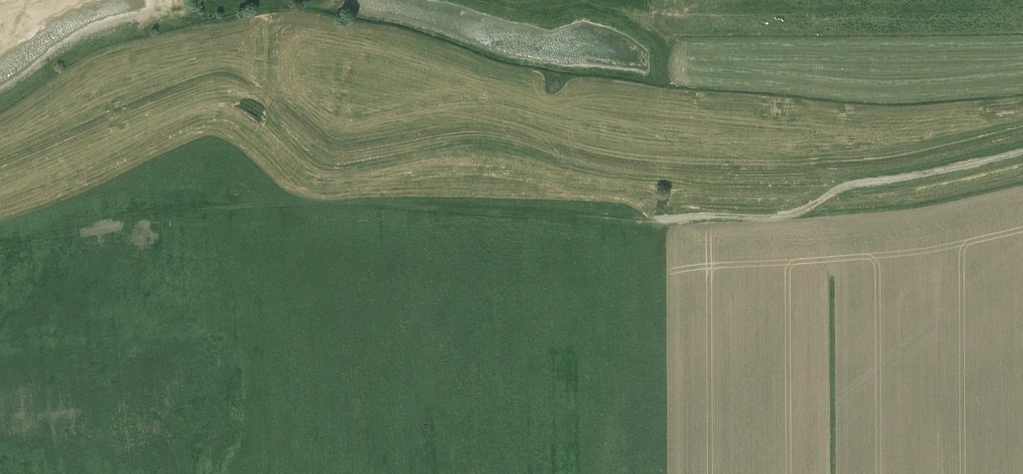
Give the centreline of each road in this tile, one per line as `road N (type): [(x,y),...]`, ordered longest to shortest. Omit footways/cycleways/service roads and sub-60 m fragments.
road 1 (track): [(221,205),(394,204),(464,216),(470,209),(624,222),(760,221),(790,218),(843,185),(1022,150)]
road 2 (track): [(249,110),(320,168),(447,149),(620,177),(746,188),(843,185)]

